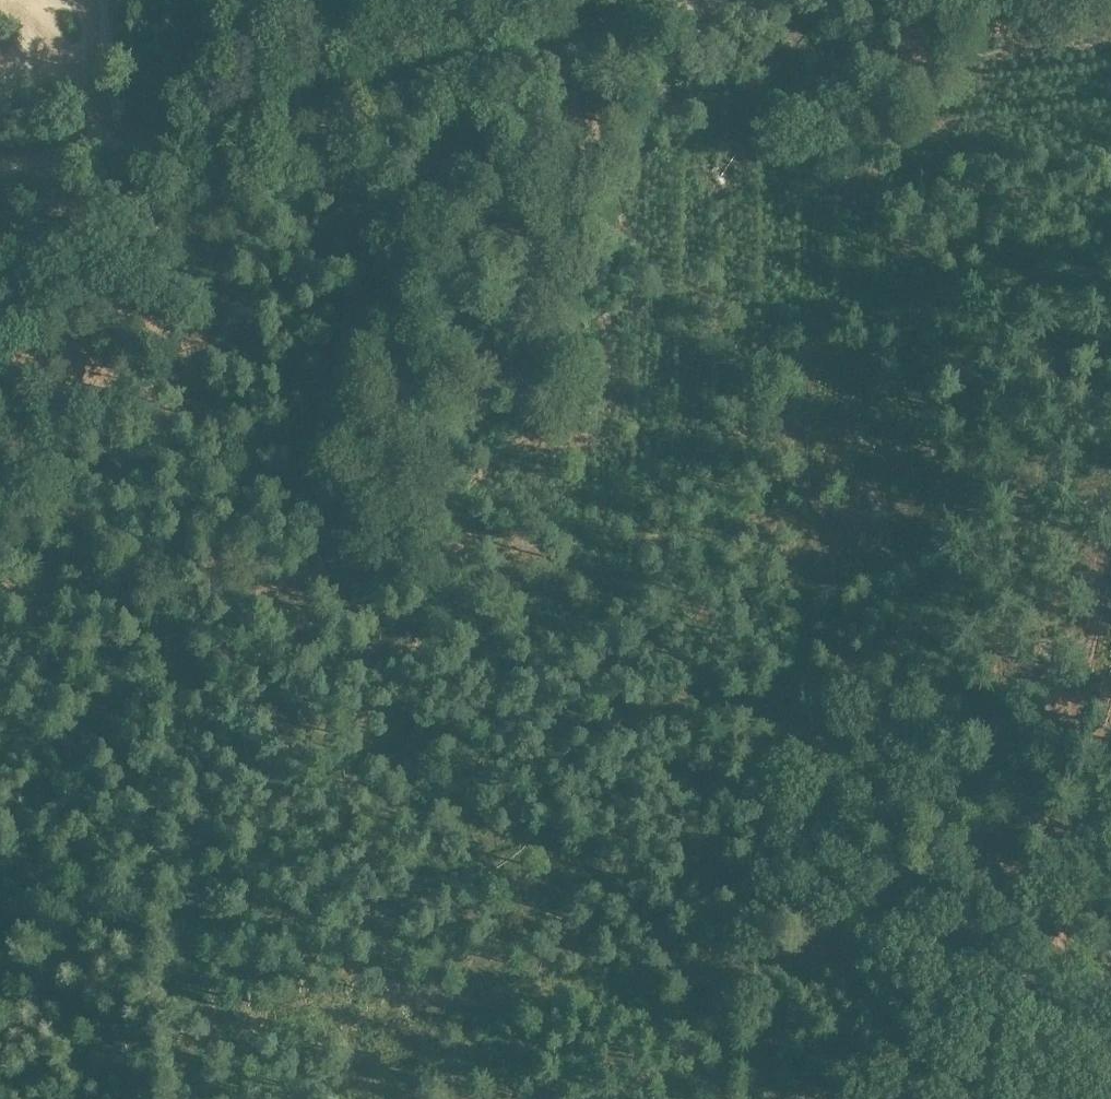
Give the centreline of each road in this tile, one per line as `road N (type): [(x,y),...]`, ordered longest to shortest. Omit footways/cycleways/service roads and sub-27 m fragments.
road 1 (track): [(1110,1057),(1024,1029),(808,809),(599,747),(357,528),(264,498),(209,466),(79,448),(0,455)]
road 2 (unclassified): [(750,0),(277,140),(80,173),(0,174)]
road 3 (track): [(80,173),(0,309)]
road 4 (track): [(277,140),(269,0)]

